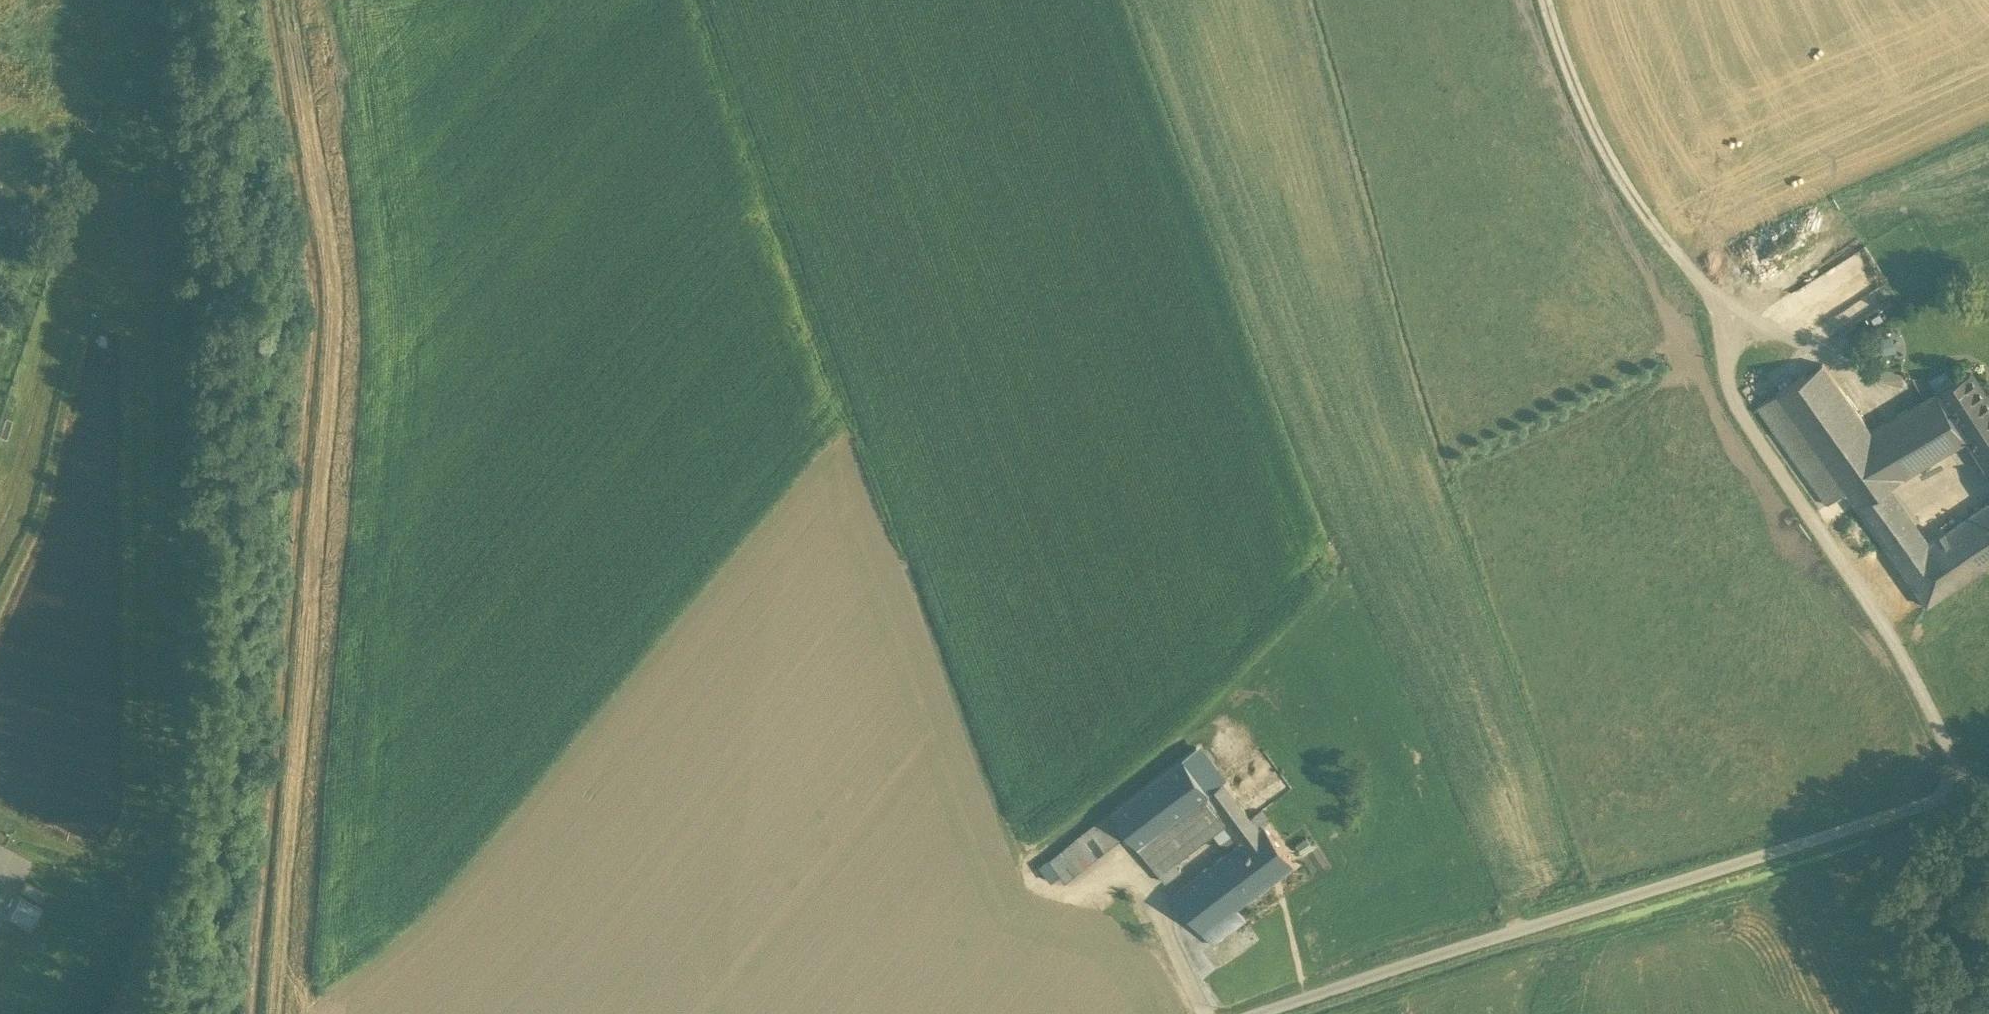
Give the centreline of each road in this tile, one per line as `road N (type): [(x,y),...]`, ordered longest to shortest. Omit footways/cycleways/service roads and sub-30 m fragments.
road 1 (track): [(1962,791),(1895,631),(1726,393),(1705,286),(1639,208),(1564,55),(1548,0)]
road 2 (unclassified): [(1988,784),(1263,1013)]

